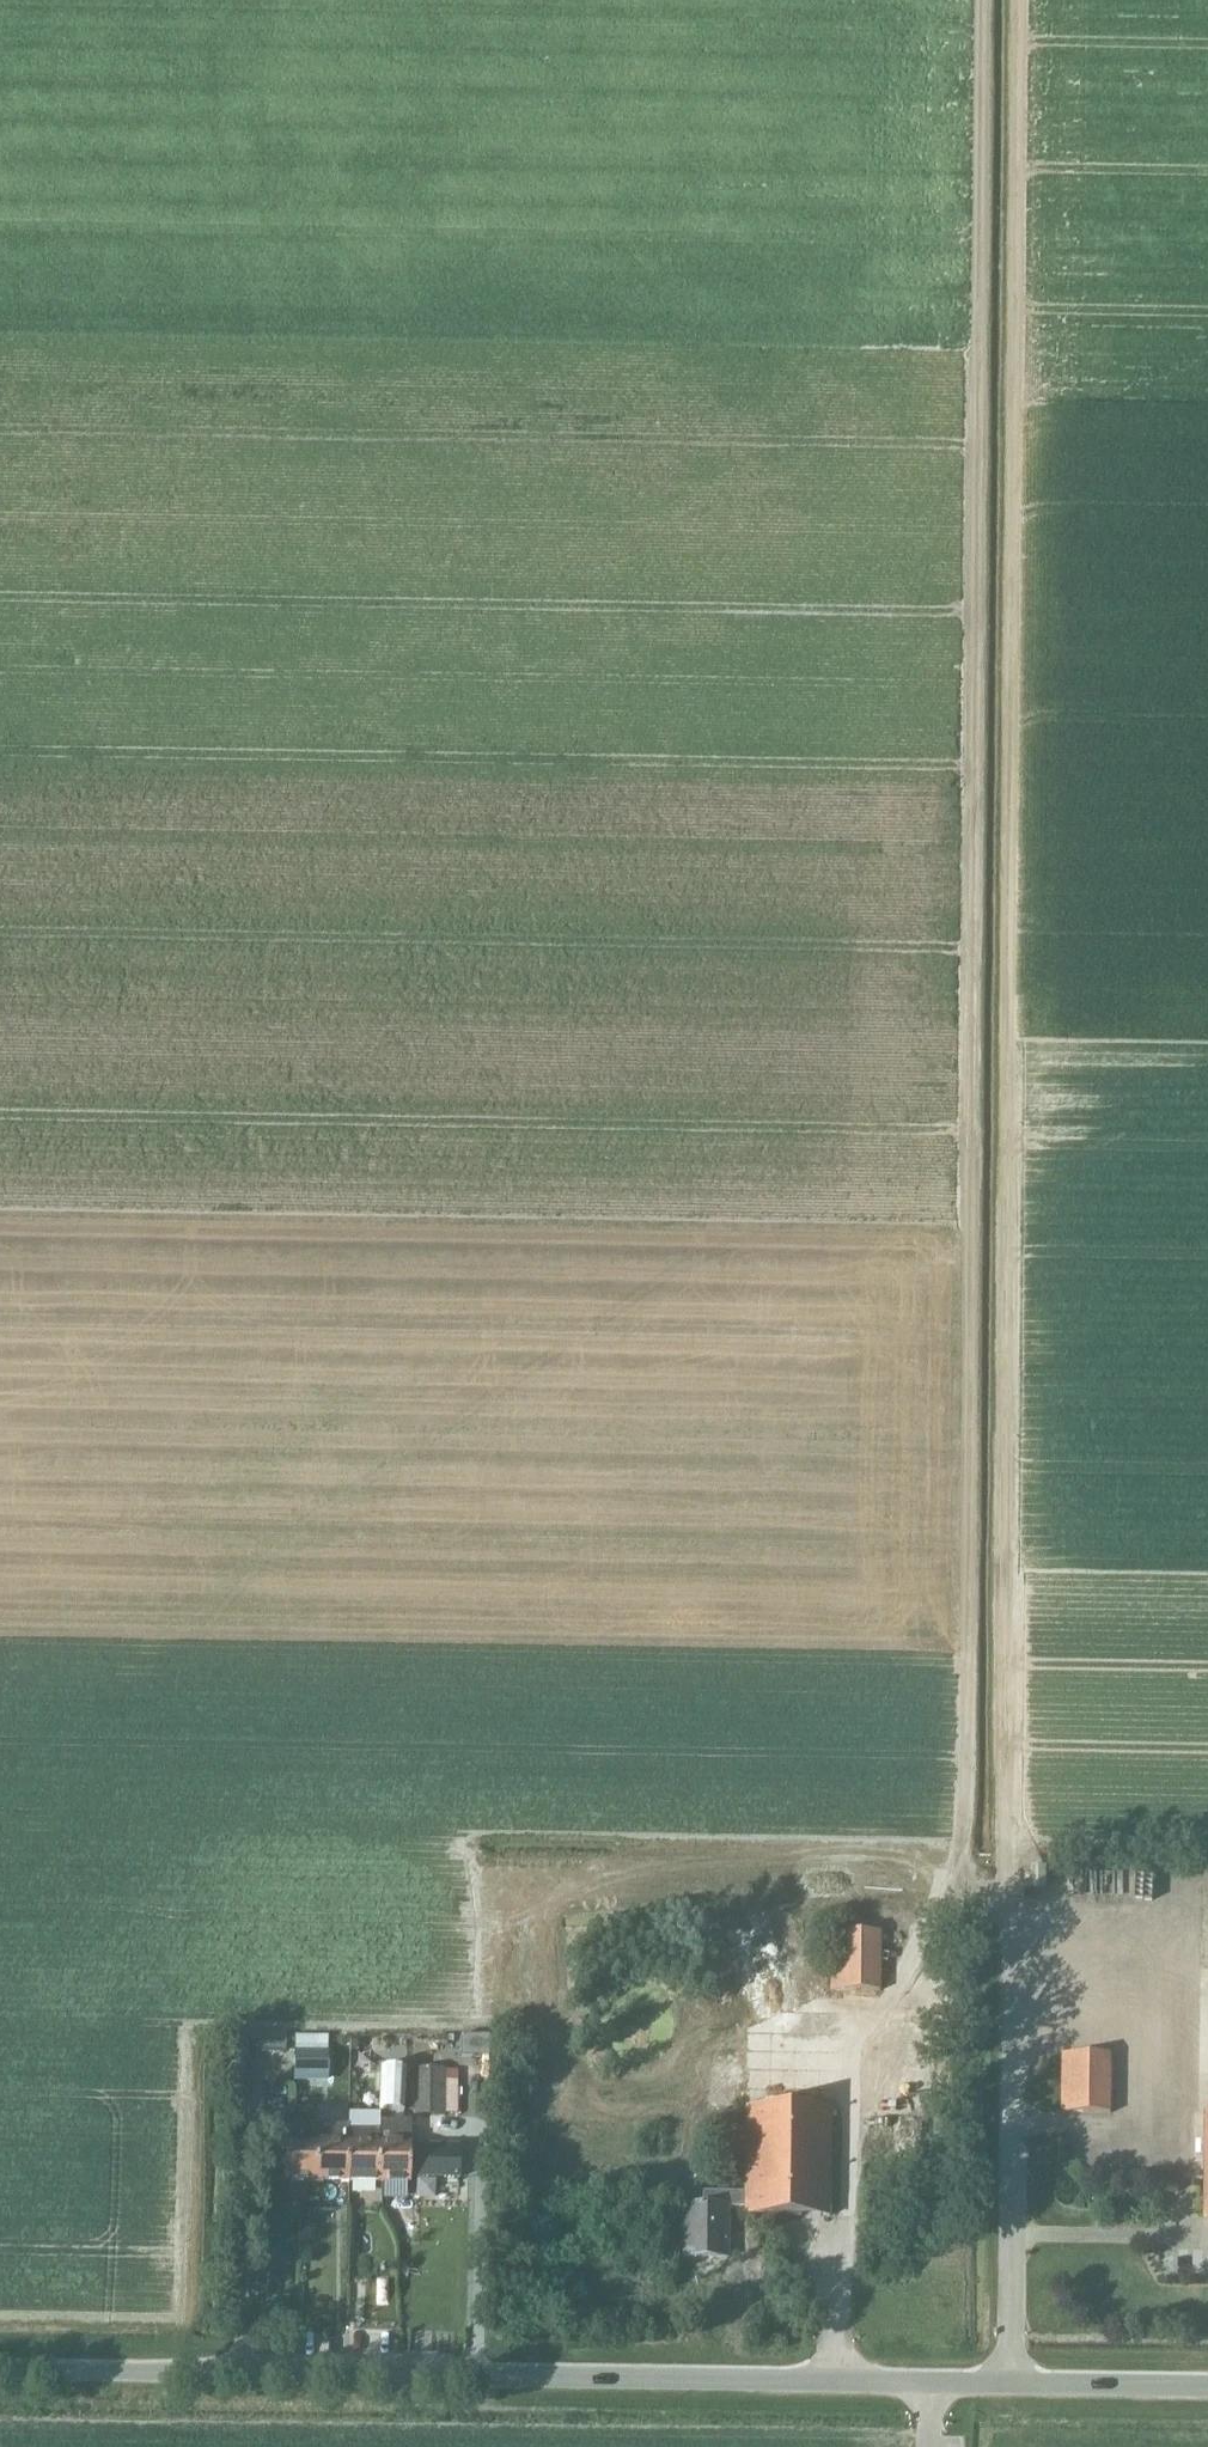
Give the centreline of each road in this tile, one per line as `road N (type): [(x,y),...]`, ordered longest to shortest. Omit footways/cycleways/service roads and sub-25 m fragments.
road 1 (unclassified): [(0,2368),(1207,2385)]

